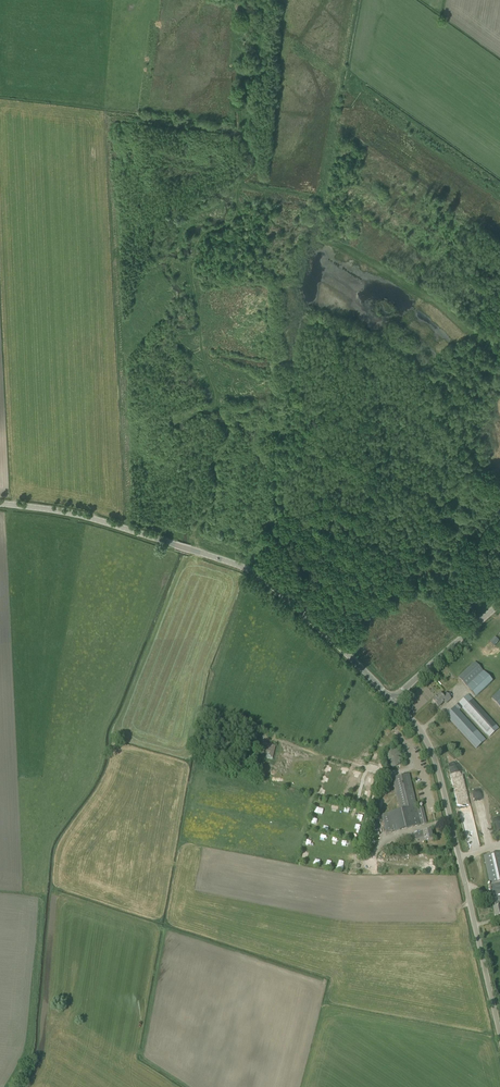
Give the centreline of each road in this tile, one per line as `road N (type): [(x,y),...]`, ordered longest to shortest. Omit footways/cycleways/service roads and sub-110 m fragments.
road 1 (unclassified): [(393,700),(275,588),(231,562),(93,518),(0,503)]
road 2 (unclassified): [(499,1029),(432,748),(393,700)]
road 3 (unclassified): [(393,700),(499,604)]

